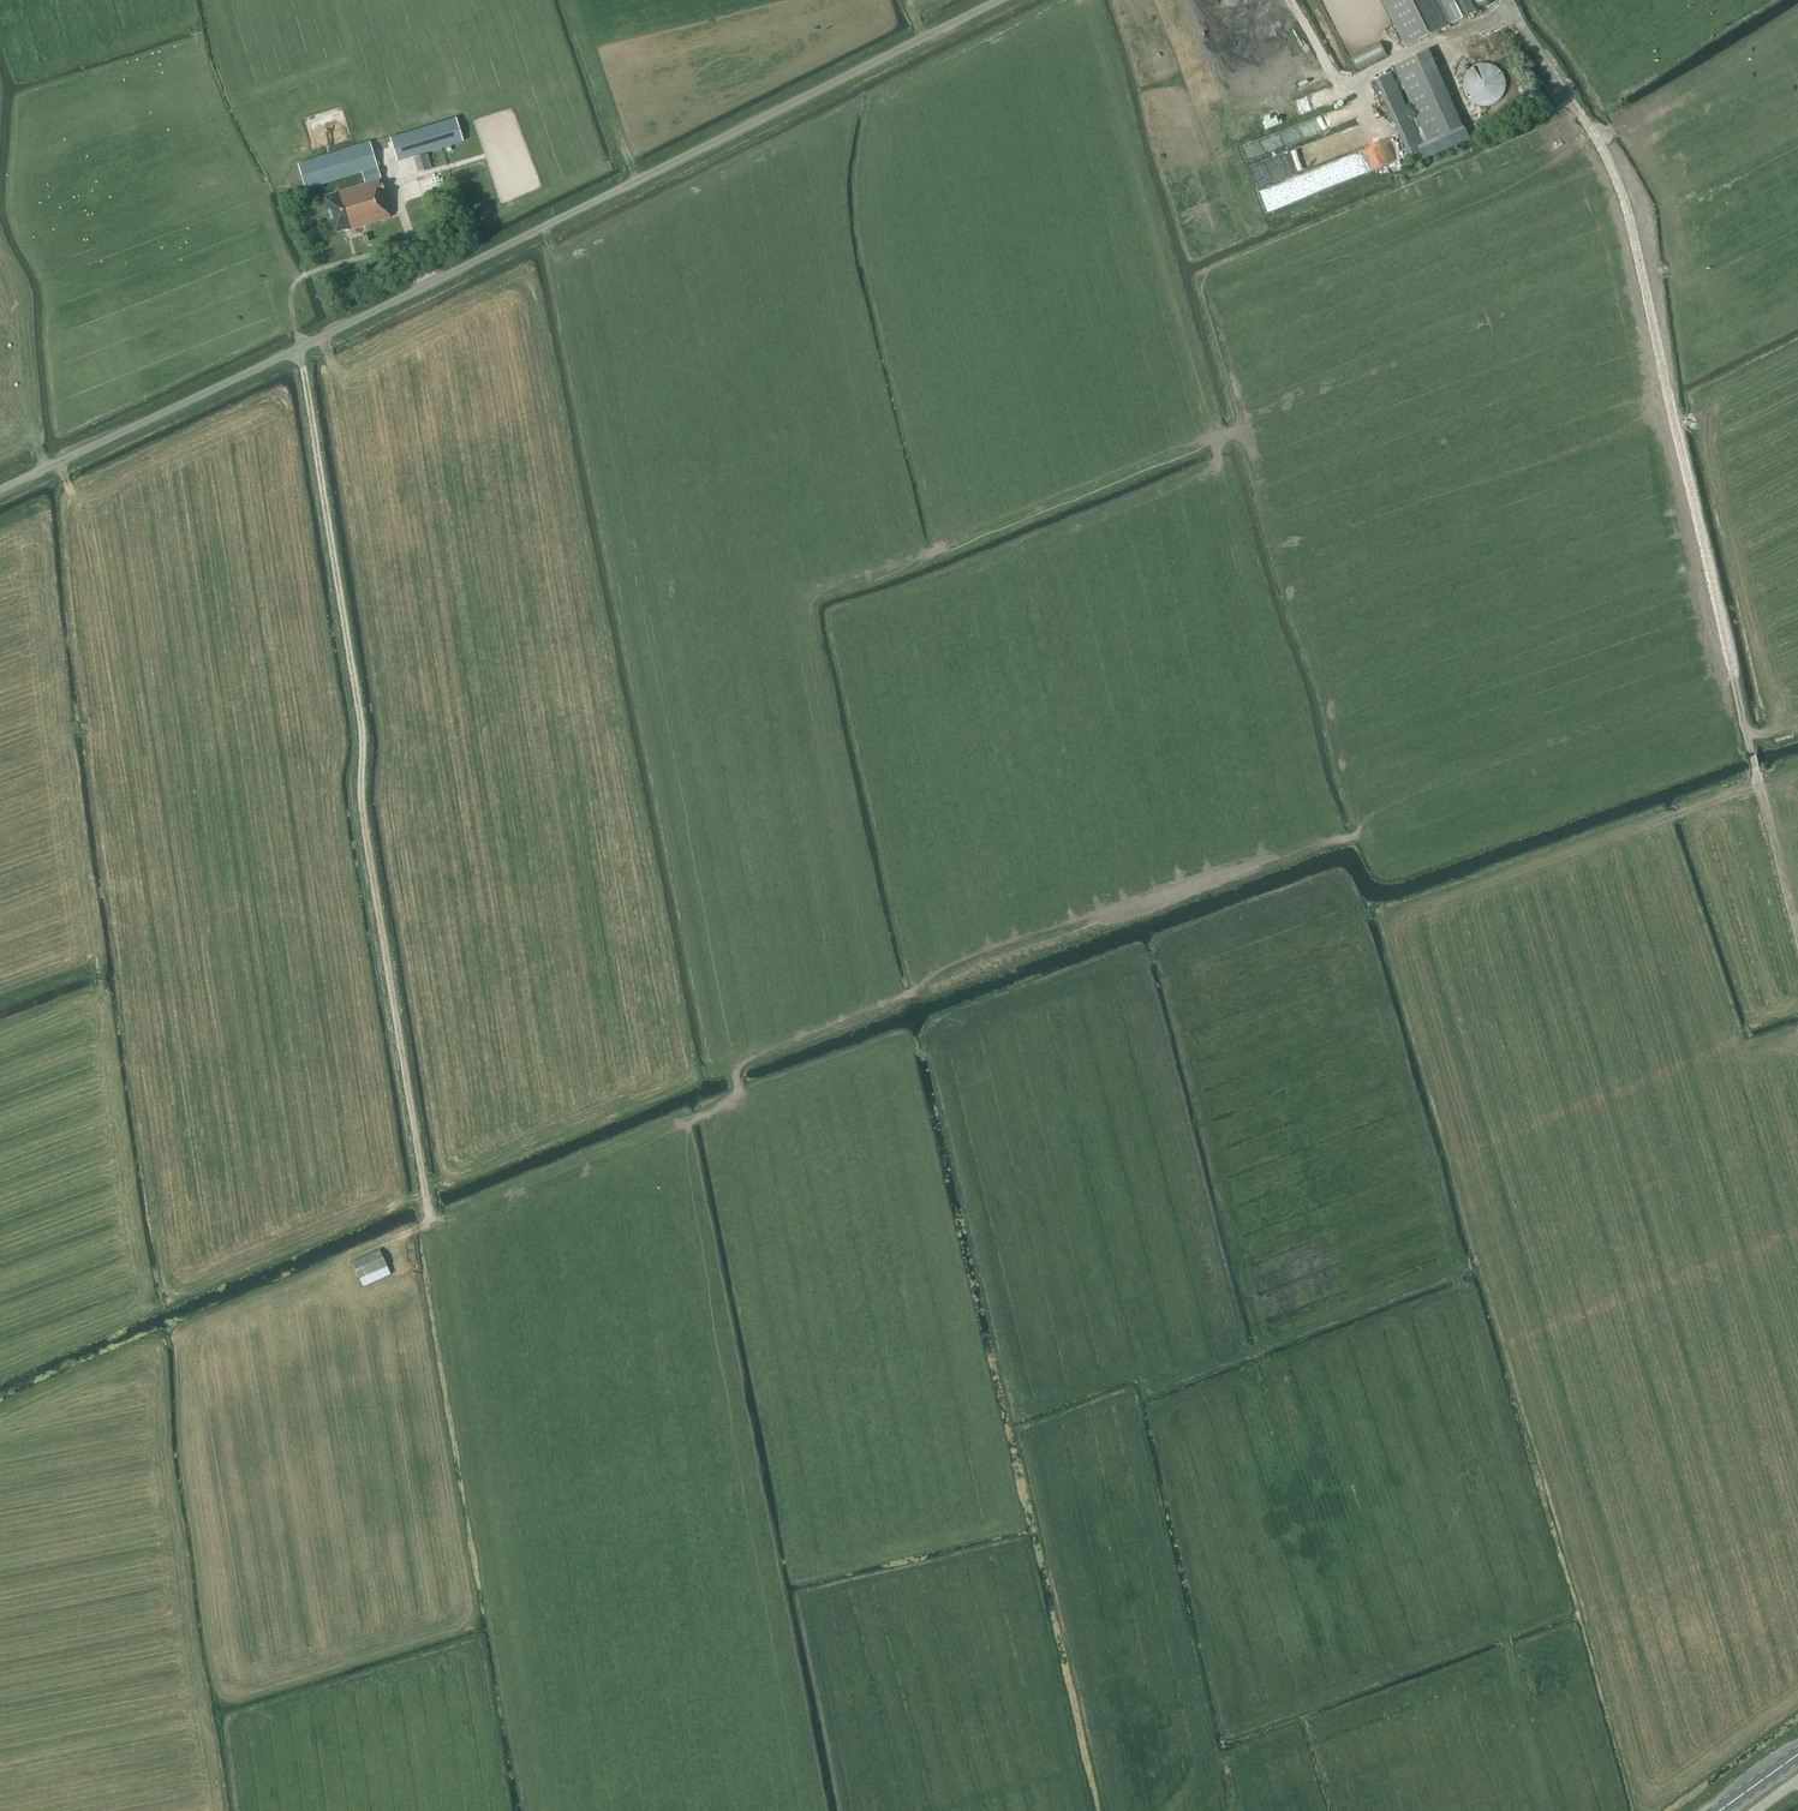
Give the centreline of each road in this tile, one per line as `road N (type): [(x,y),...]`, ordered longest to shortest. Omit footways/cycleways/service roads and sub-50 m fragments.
road 1 (unclassified): [(0,496),(1005,0)]

